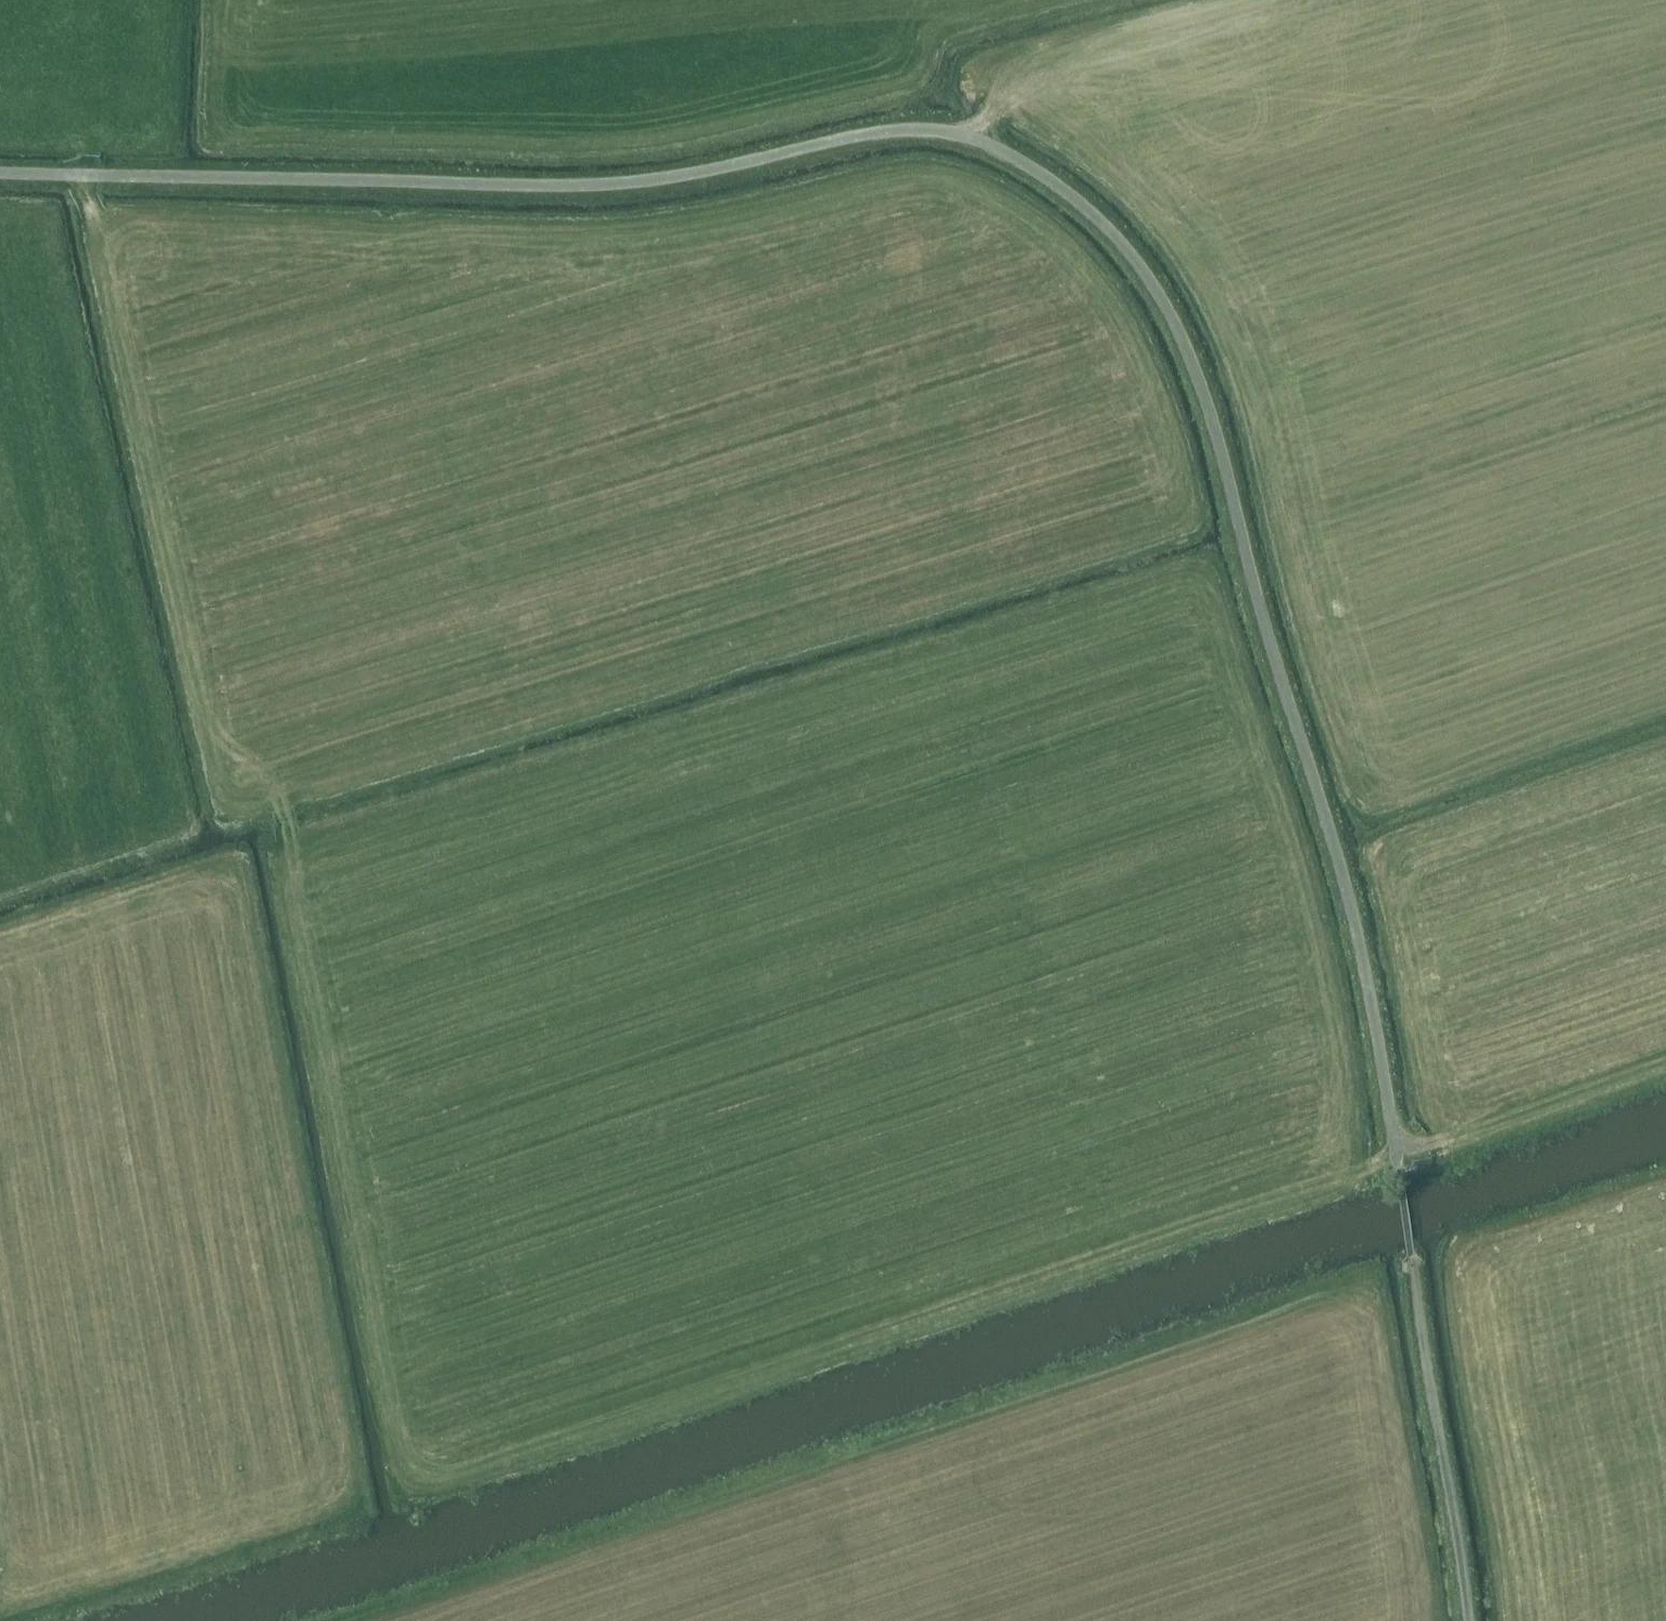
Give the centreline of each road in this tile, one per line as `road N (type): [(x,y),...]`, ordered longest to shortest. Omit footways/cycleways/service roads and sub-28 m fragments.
road 1 (unclassified): [(1397,1165),(1344,883),(1191,359),(1150,279),(1052,180),(976,138),(903,130),(631,183),(0,173)]
road 2 (unclassified): [(1467,1620),(1410,1257)]

